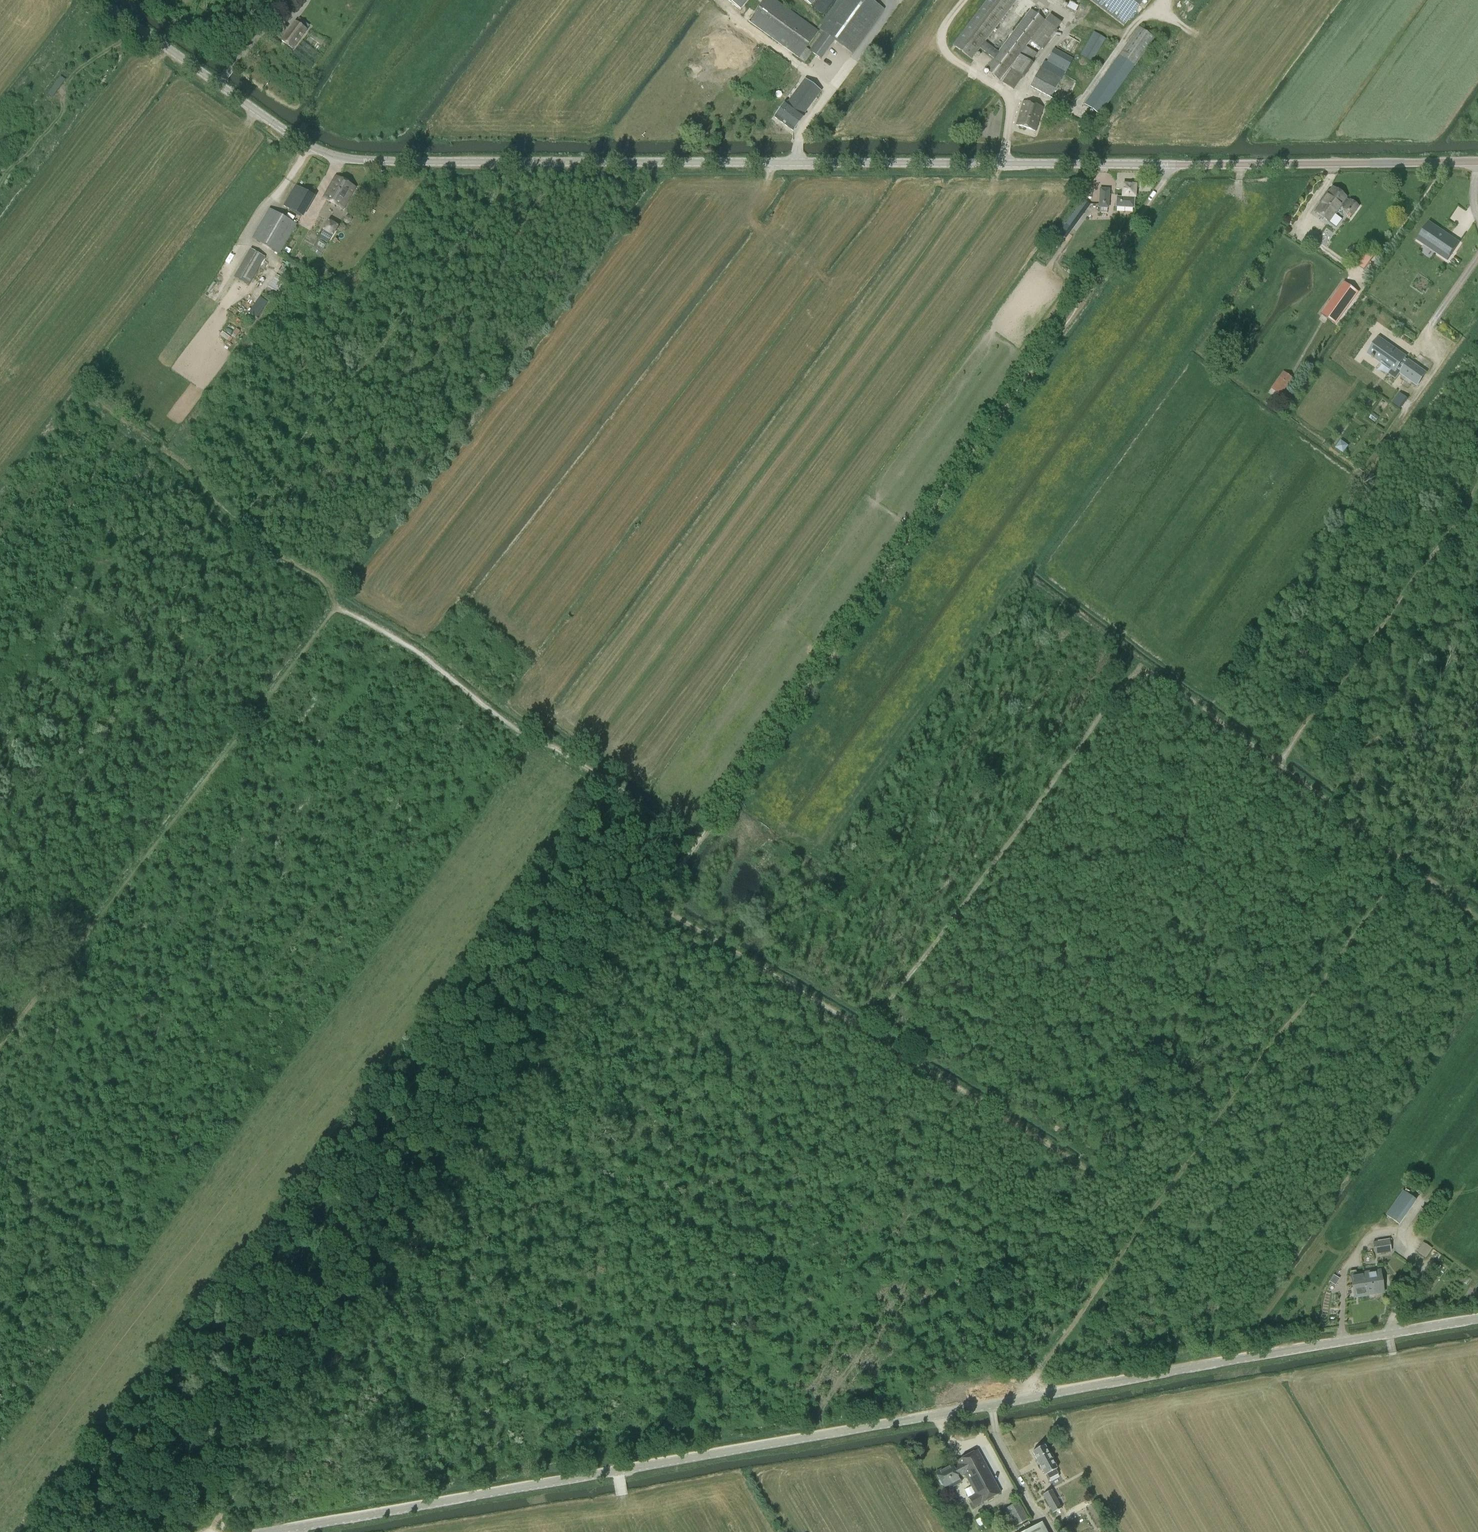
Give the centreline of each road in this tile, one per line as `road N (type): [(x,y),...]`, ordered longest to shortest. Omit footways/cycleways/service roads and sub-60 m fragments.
road 1 (tertiary): [(1477,162),(346,159),(303,142),(98,0)]
road 2 (tertiary): [(269,1531),(1477,1319)]
road 3 (track): [(656,902),(853,1023),(886,1003),(1127,677),(1154,676),(1279,763)]
road 4 (track): [(697,846),(1062,334),(1162,186),(1169,164)]
road 5 (track): [(656,902),(211,1531)]
road 6 (track): [(853,1023),(972,1099),(986,1116),(1084,1170),(1109,1179),(1133,1172),(1198,1108),(1381,843)]
road 7 (track): [(483,705),(383,817),(346,879),(77,1220)]
road 8 (track): [(1031,1398),(1038,1373),(1407,863)]
road 9 (track): [(0,1046),(336,609)]
road 10 (track): [(499,162),(491,208),(238,524)]
road 11 (track): [(336,609),(427,659),(532,742),(555,747),(697,846)]
road 12 (track): [(1279,763),(1477,484)]
road 13 (track): [(336,609),(325,584),(267,548),(182,462),(93,398)]
road 14 (track): [(1279,763),(1477,920)]
road 15 (track): [(296,138),(390,0)]
road 16 (track): [(0,1168),(130,1254)]

